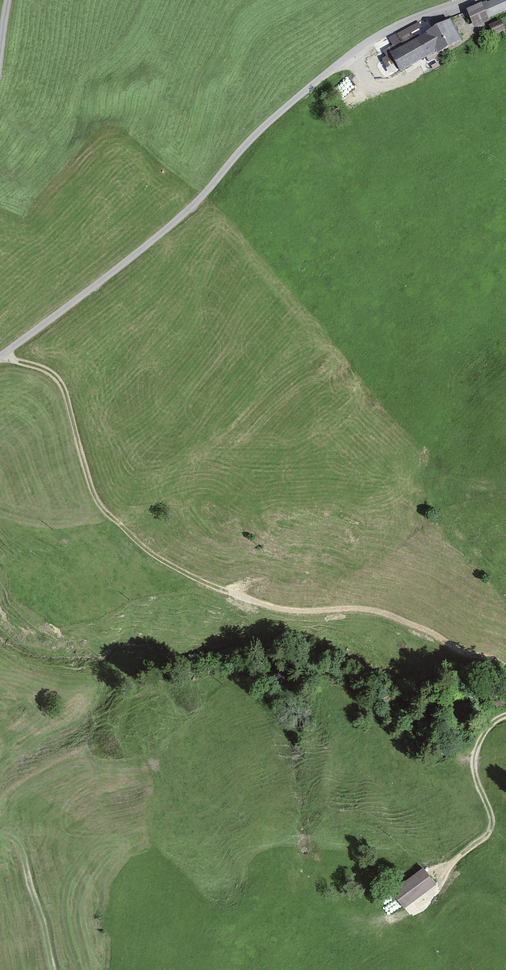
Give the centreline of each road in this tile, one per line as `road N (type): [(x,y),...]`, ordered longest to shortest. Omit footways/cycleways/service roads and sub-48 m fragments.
road 1 (track): [(505,669),(397,616),(359,606),(307,613),(250,600),(168,562),(100,512),(64,387),(46,366),(18,363),(6,353)]
road 2 (track): [(0,357),(171,225),(253,136),(325,75),(381,34),(463,0)]
road 3 (track): [(444,870),(491,828),(493,808),(478,782),(479,738),(505,713)]
road 4 (track): [(53,969),(22,845),(0,829)]

